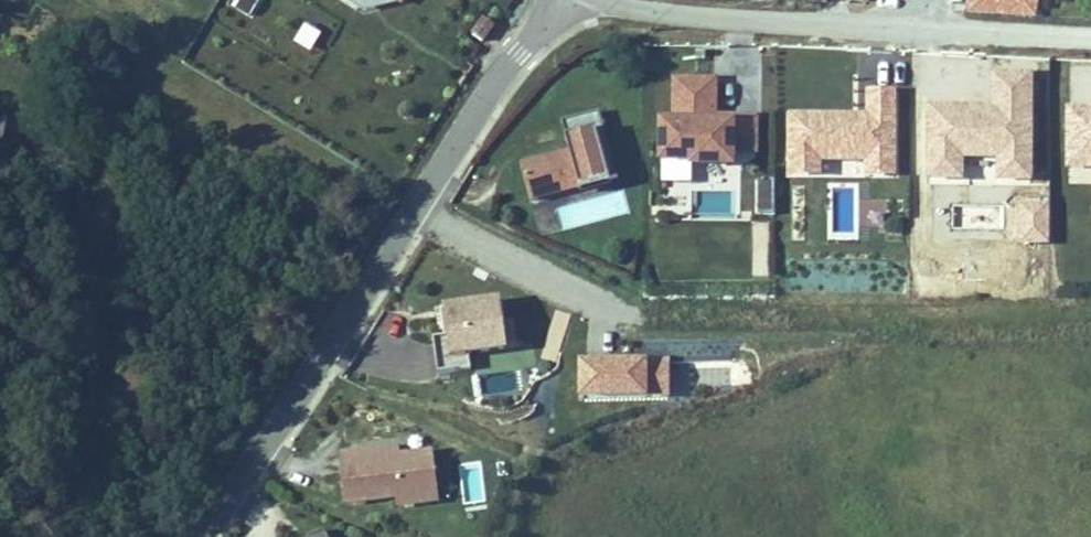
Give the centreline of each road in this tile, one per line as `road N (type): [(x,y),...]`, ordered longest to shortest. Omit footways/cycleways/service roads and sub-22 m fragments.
road 1 (residential): [(199,536),(261,457),(475,114),(568,0)]
road 2 (residential): [(611,0),(711,17),(1090,35)]

